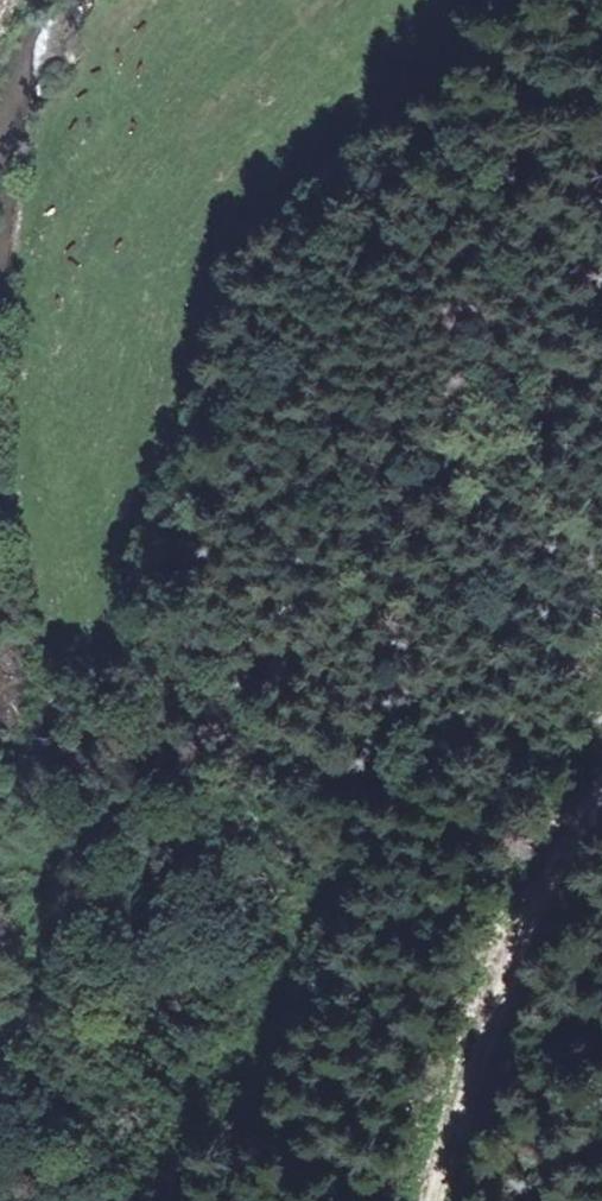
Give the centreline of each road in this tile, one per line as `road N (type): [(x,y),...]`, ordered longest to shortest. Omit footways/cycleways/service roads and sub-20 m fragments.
road 1 (track): [(430,1200),(505,965),(547,871),(601,790)]

